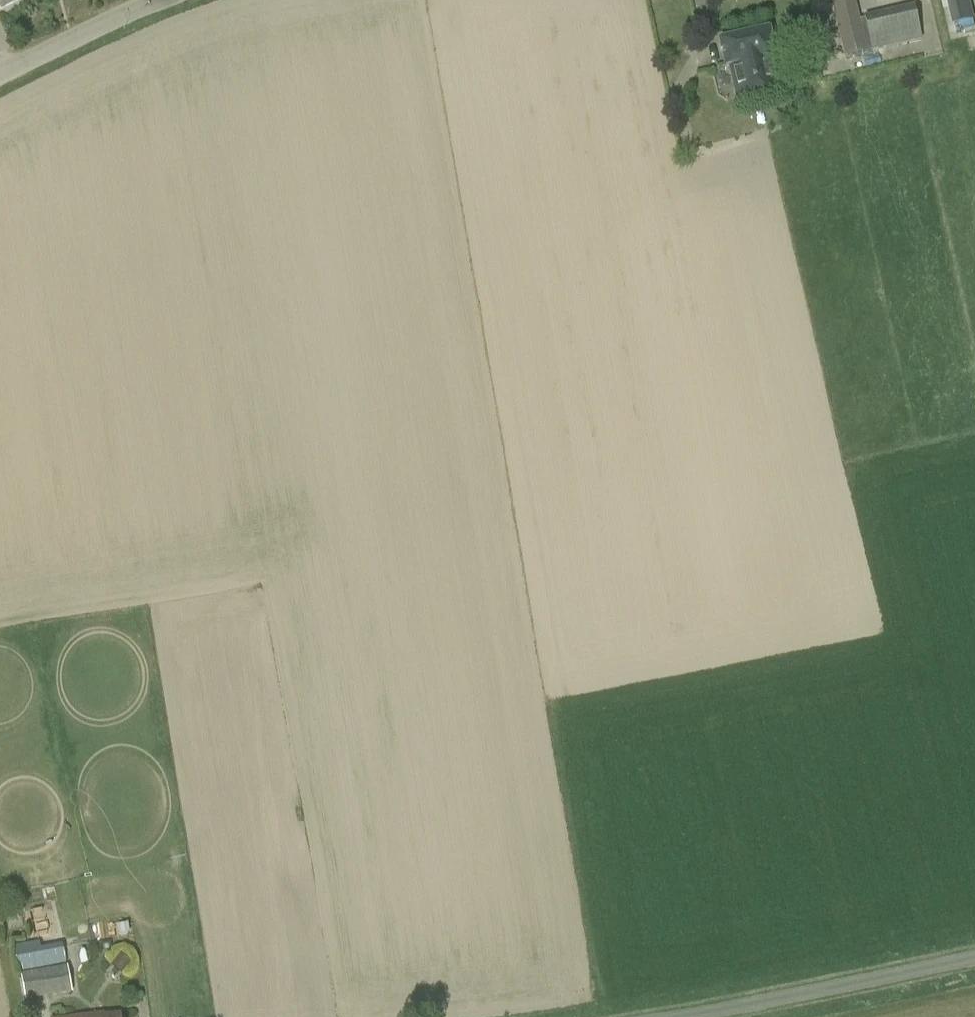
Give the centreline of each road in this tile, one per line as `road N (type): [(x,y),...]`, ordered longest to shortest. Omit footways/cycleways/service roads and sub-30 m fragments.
road 1 (unclassified): [(681,1016),(974,960)]
road 2 (unclassified): [(0,76),(165,0)]

